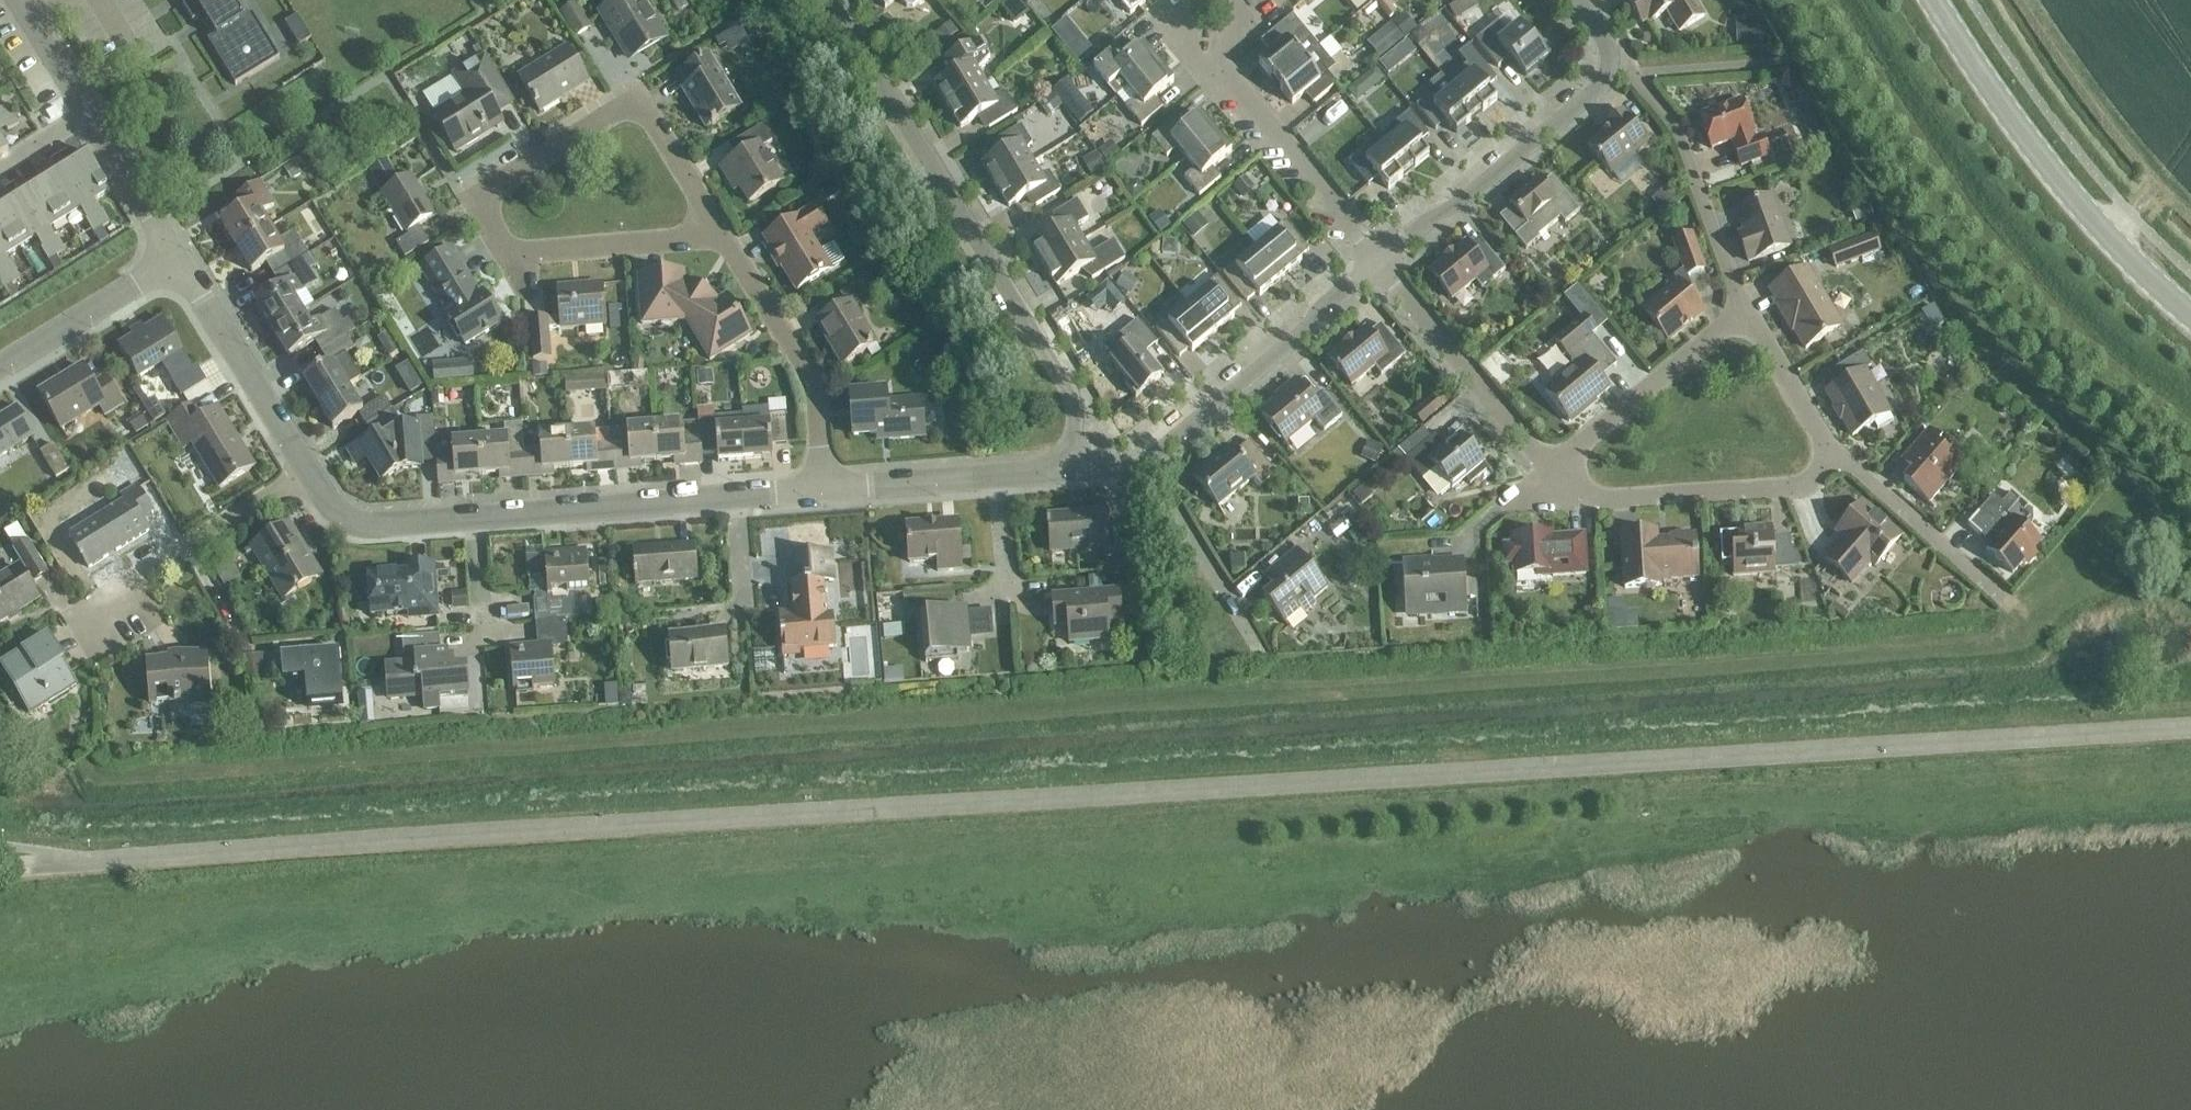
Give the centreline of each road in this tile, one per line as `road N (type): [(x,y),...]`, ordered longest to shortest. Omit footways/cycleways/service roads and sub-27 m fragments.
road 1 (residential): [(832,0),(1069,394),(1072,468)]
road 2 (secondary): [(2190,313),(2148,278),(2032,149),(1929,0)]
road 3 (residential): [(1374,263),(1205,56),(1245,24),(1226,0)]
road 4 (residential): [(720,236),(638,103),(479,200)]
road 5 (residential): [(1374,263),(1593,92),(1609,65),(1608,45)]
road 6 (residential): [(1825,443),(1824,463),(1798,487),(1582,501),(1545,476)]
road 7 (residential): [(174,262),(14,0)]
road 8 (residential): [(1145,462),(1374,263)]
road 9 (residential): [(1748,310),(1679,136),(1608,45)]
road 10 (residential): [(824,490),(814,390),(720,236)]
road 11 (residential): [(1545,476),(1374,263)]
road 12 (residential): [(479,200),(508,252),(720,236)]
road 13 (residential): [(1545,476),(1748,310)]
road 14 (residential): [(733,498),(476,518)]
road 15 (residential): [(106,617),(128,584),(303,470)]
road 16 (residential): [(303,470),(174,262)]
road 17 (residential): [(2001,596),(1825,443)]
road 18 (residential): [(1262,654),(1145,462)]
road 19 (residential): [(0,368),(174,262)]
road 20 (residential): [(476,518),(369,527),(330,509),(303,470)]
road 21 (residential): [(998,475),(824,490)]
road 22 (residential): [(1825,443),(1748,310)]
road 23 (residential): [(998,475),(1009,599)]

